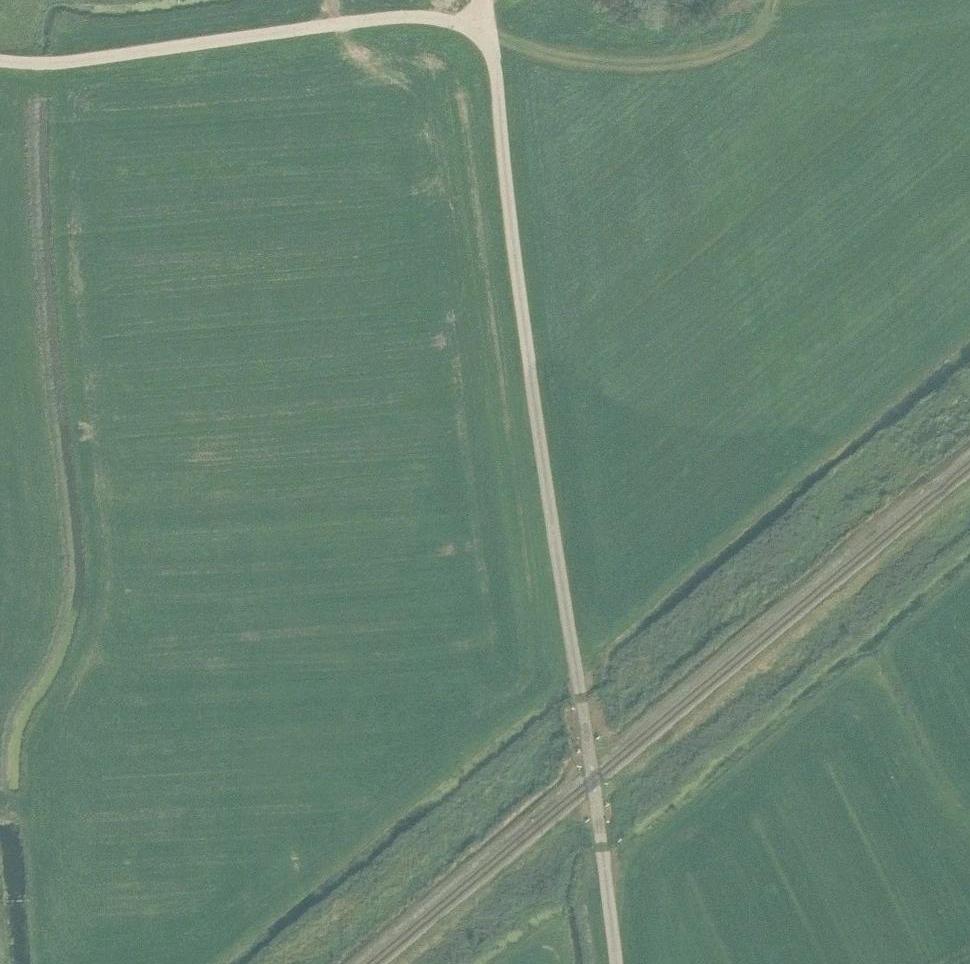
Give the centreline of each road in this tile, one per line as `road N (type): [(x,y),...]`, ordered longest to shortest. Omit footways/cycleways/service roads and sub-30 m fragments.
road 1 (unclassified): [(615,963),(496,51),(477,32),(434,22),(34,70),(0,67)]

